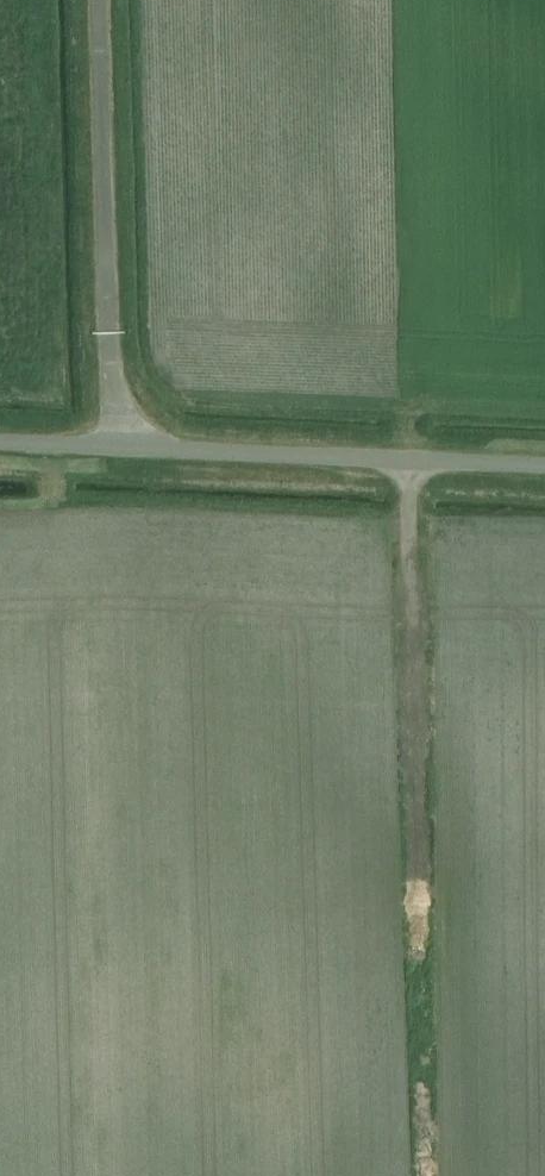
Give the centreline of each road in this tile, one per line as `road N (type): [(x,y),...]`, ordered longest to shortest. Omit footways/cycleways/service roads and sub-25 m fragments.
road 1 (unclassified): [(544,465),(0,443)]

